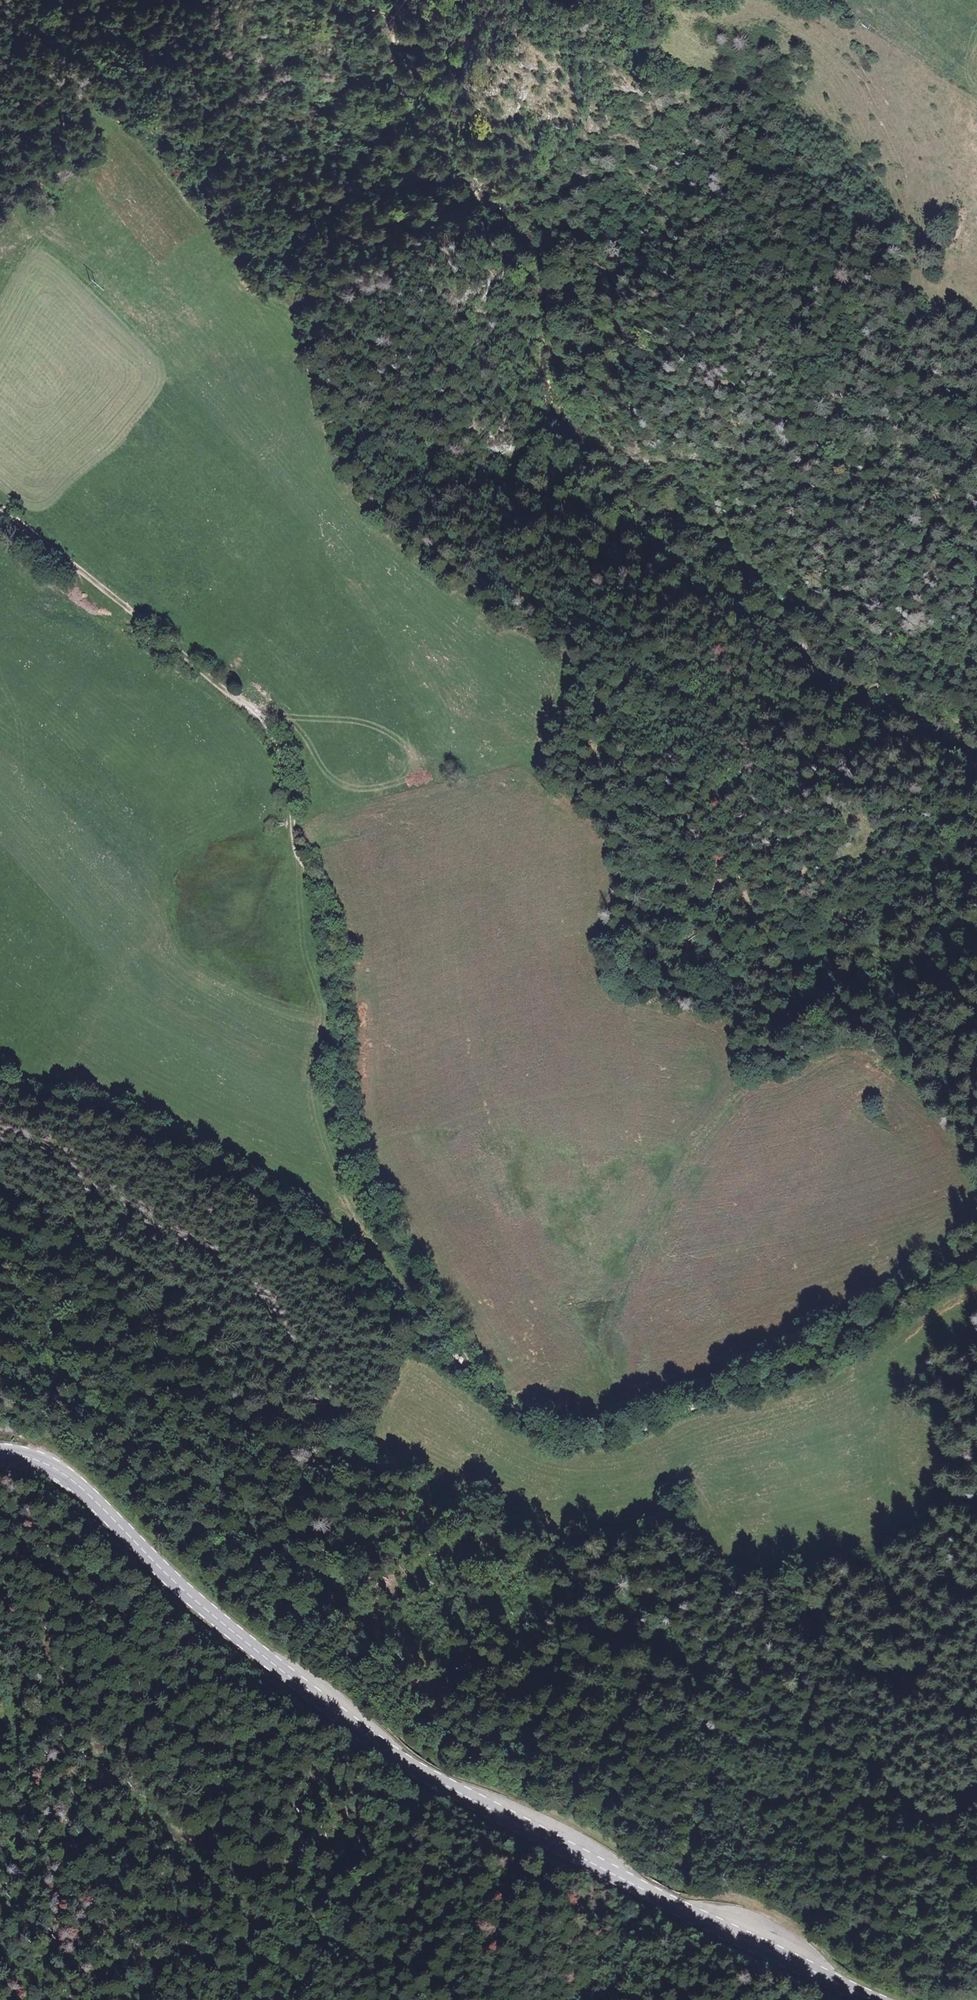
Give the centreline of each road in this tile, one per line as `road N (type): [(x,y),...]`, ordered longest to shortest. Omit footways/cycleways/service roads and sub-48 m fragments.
road 1 (track): [(976,1249),(825,1356),(783,1376),(622,1434),(573,1435),(509,1402),(263,1194),(208,1158),(116,1117),(0,1084)]
road 2 (secondary): [(875,1999),(619,1877),(394,1755),(190,1596),(62,1473),(0,1449)]
road 3 (track): [(479,1372),(353,1149),(338,1083),(348,1048),(346,992),(324,910),(294,844),(277,740),(263,719),(0,510)]

